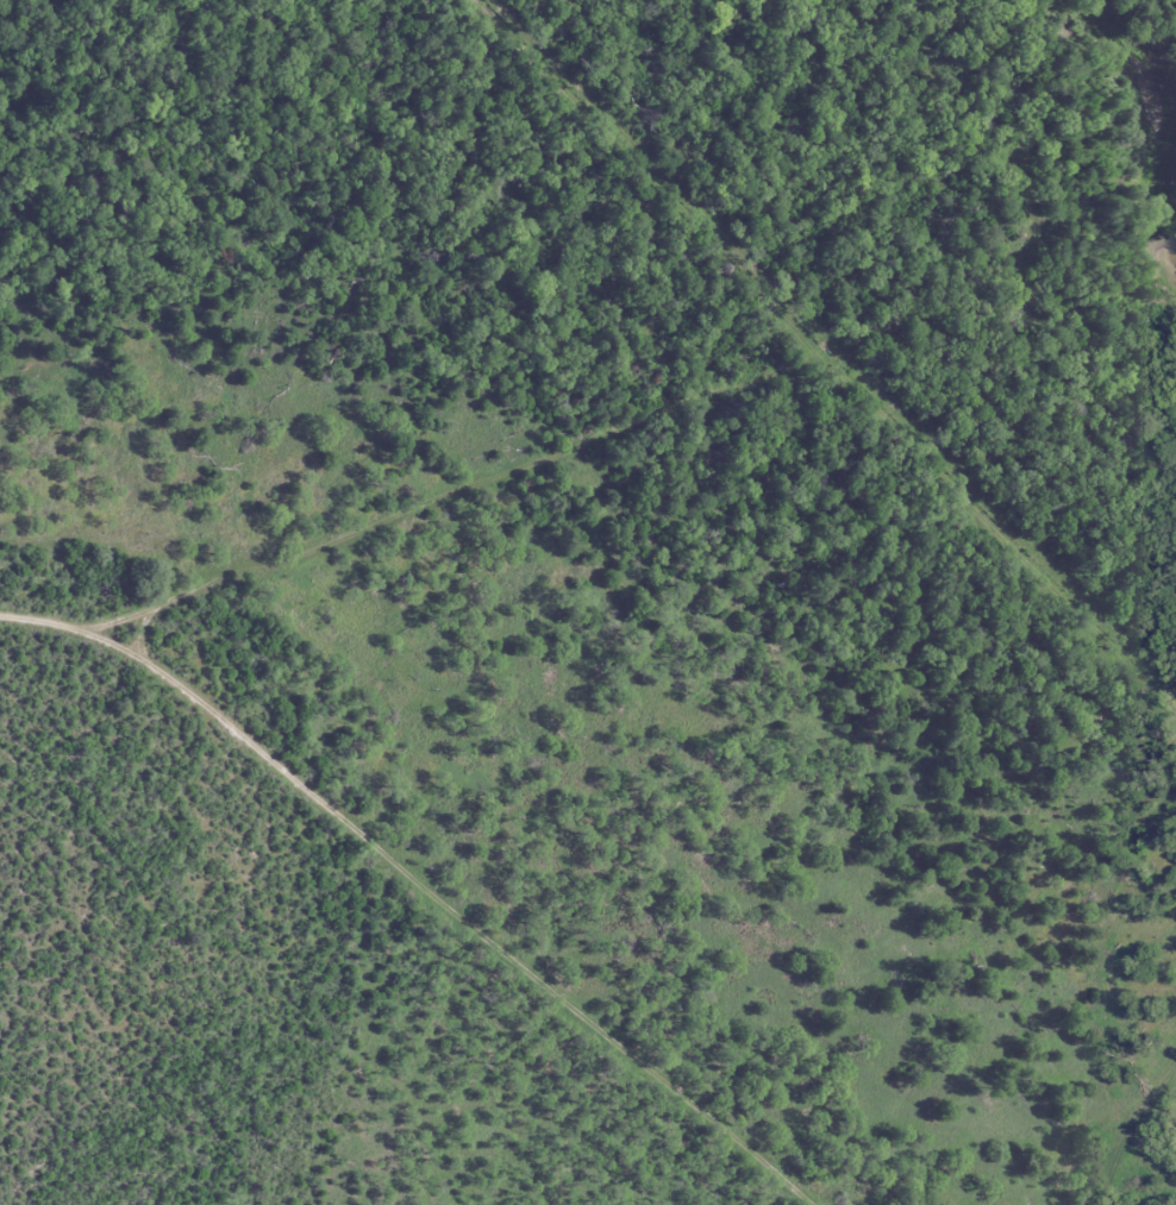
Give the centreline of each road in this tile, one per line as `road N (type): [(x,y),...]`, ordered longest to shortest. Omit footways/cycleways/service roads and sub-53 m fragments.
road 1 (residential): [(0,671),(189,702),(802,1204)]

